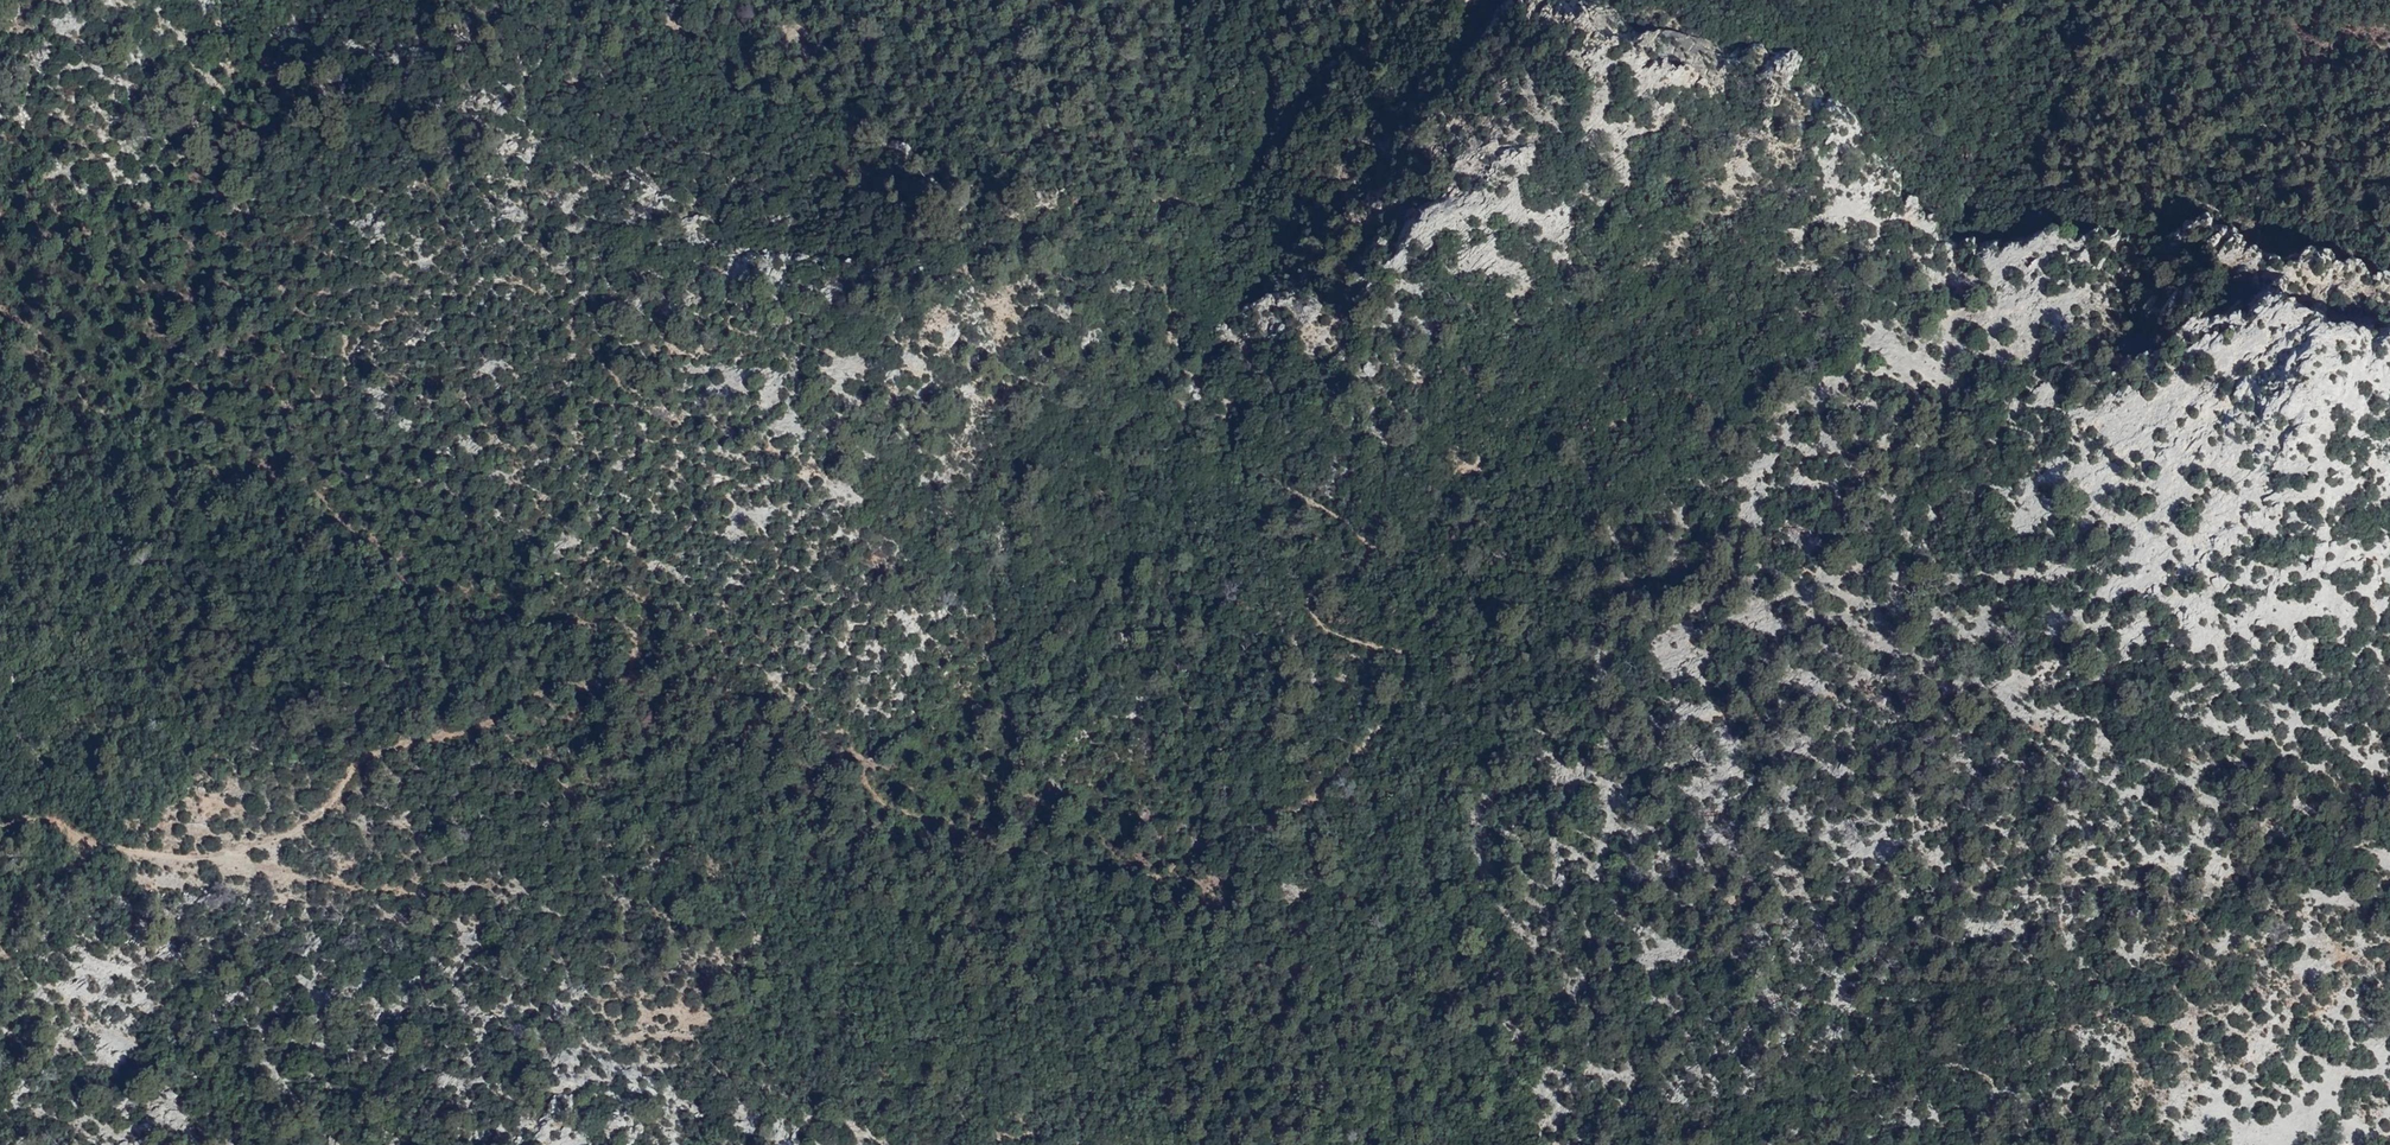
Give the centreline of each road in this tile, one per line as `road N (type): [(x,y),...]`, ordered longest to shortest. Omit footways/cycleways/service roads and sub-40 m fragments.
road 1 (track): [(0,950),(24,907),(90,832),(184,858),(246,848),(304,827),(338,795),(358,755),(484,727),(562,685),(618,676),(965,827),(1151,876),(1293,812),(1373,739),(1409,659),(1404,650),(1324,630),(1307,602),(1331,567),(1370,549),(1352,523),(1271,482),(1241,416),(1205,382),(1156,198),(1191,199),(1214,222),(1267,119),(1287,0)]

